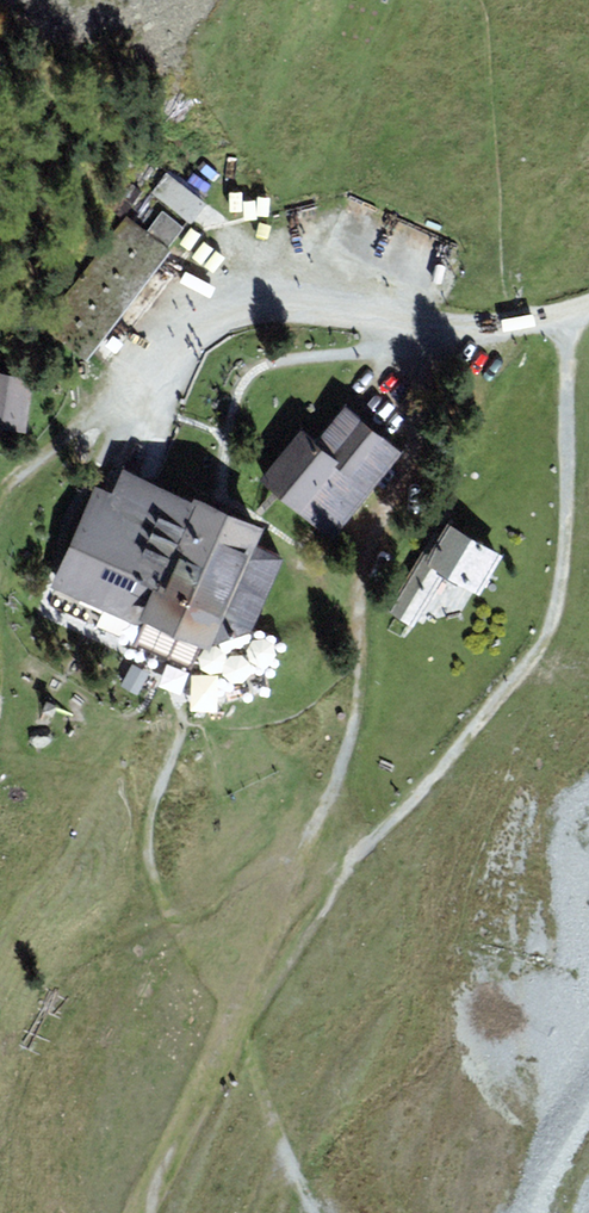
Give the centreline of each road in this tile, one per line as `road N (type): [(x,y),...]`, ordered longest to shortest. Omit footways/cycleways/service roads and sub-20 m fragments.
road 1 (track): [(359,854),(423,790),(549,630),(566,520),(568,345),(558,319)]
road 2 (unclassified): [(558,319),(471,332),(296,306),(215,322)]
road 3 (track): [(420,327),(410,467),(358,563)]
road 4 (track): [(0,494),(99,411),(150,400)]
road 5 (track): [(215,322),(184,345),(124,441)]

